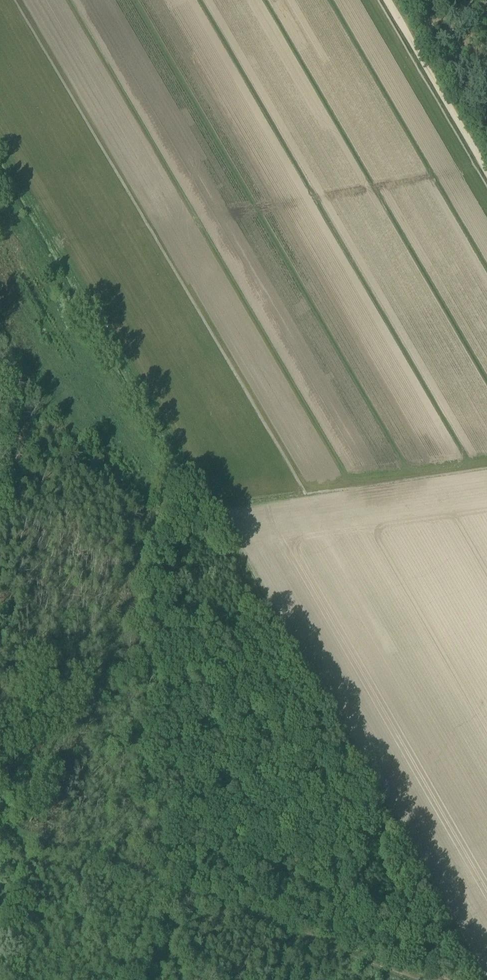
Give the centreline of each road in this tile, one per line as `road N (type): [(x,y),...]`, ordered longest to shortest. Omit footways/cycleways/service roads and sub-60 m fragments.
road 1 (track): [(0,821),(436,979)]
road 2 (track): [(486,170),(388,0)]

